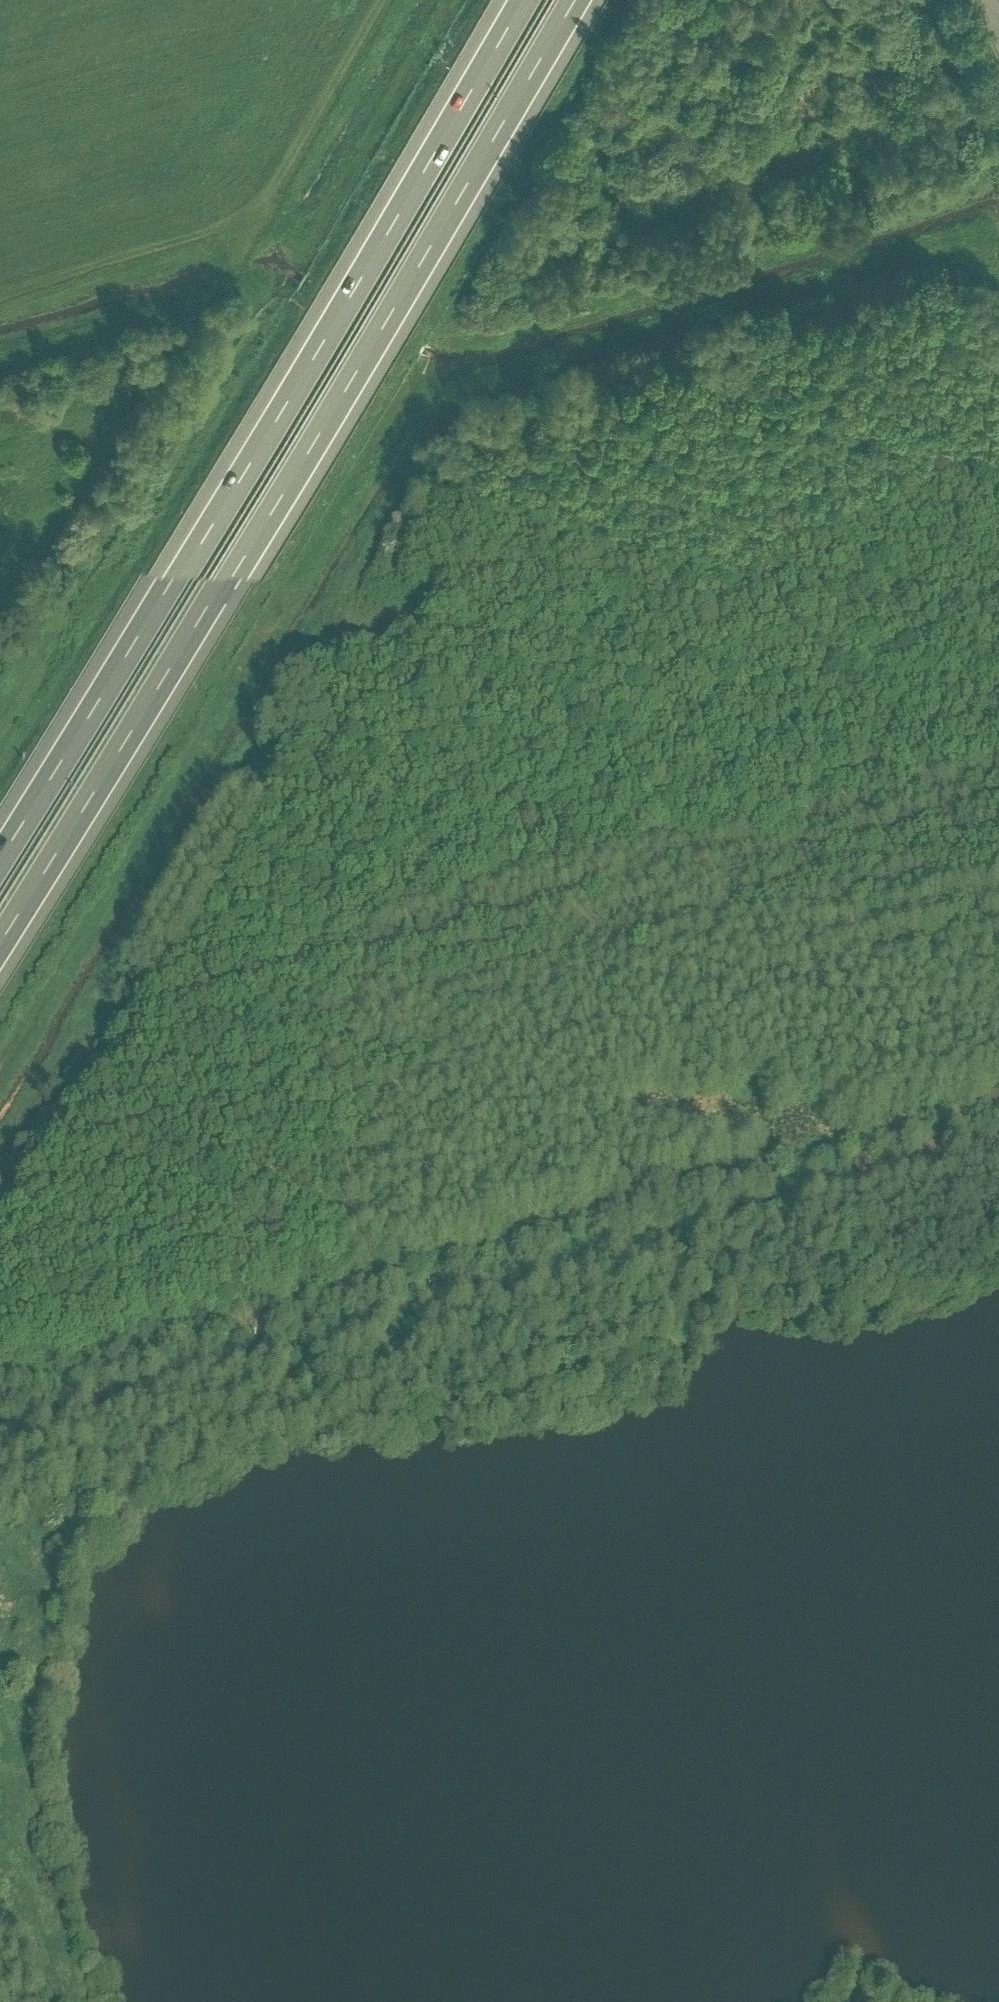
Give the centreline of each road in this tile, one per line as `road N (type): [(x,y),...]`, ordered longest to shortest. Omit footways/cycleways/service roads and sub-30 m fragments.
road 1 (motorway): [(0,947),(197,633),(568,0)]
road 2 (motorway): [(517,0),(162,604),(0,863)]

